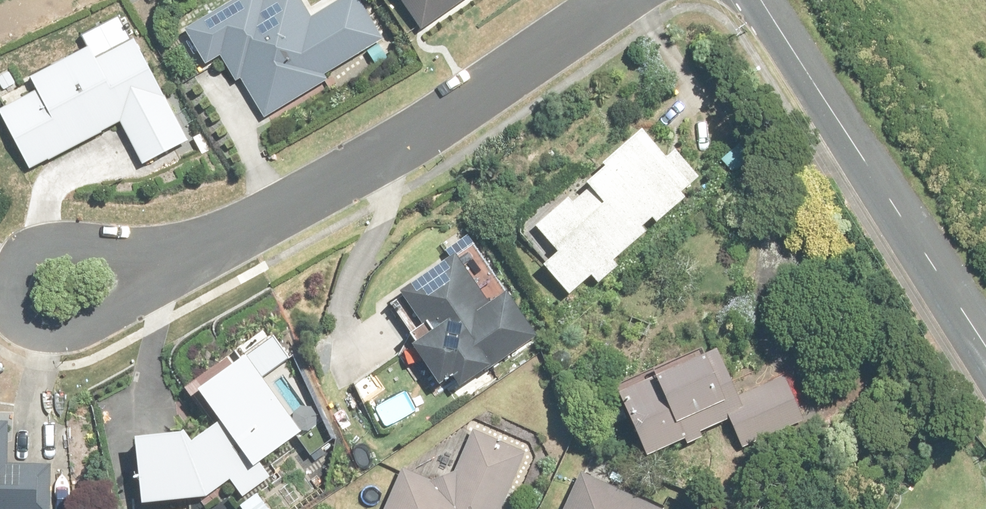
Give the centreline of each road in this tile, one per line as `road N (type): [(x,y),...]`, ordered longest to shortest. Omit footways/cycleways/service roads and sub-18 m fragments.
road 1 (residential): [(62,290),(143,267),(288,207),(426,129),(616,0)]
road 2 (tertiary): [(985,346),(763,0)]

